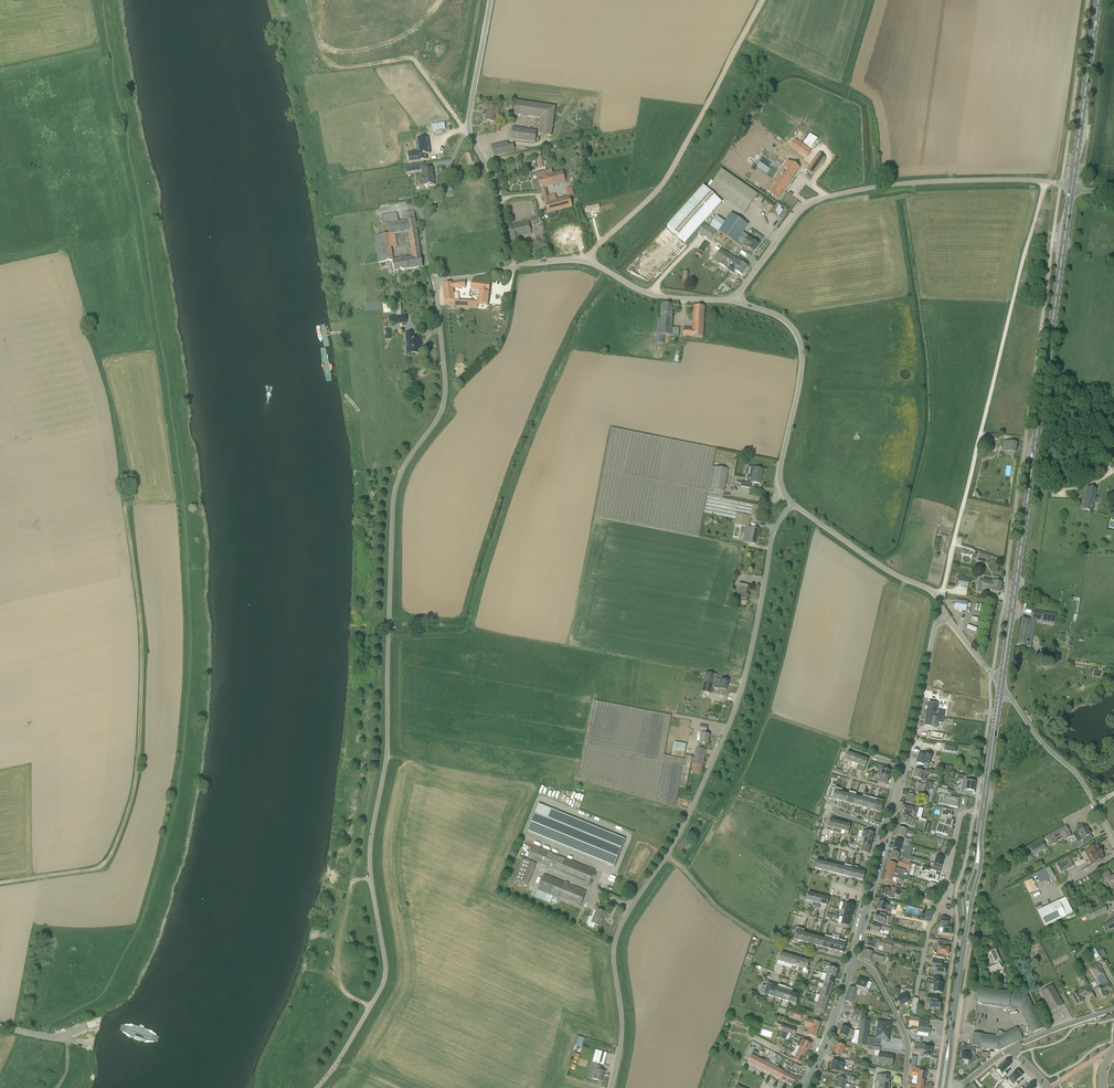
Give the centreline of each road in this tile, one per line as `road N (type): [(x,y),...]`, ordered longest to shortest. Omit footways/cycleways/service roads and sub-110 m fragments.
road 1 (unclassified): [(318,1087),(386,971),(369,862),(387,751),(392,514),(396,486),(446,395),(437,285),(518,261)]
road 2 (unclassified): [(612,1087),(622,1028),(617,934),(667,857),(730,724),(774,530),(792,503)]
road 3 (primary): [(1001,684),(1072,188)]
road 4 (track): [(0,883),(100,867),(128,813),(141,637),(125,507)]
road 5 (track): [(388,636),(462,635),(472,627),(555,382),(583,319),(618,278)]
road 6 (track): [(1046,182),(940,601)]
road 7 (residential): [(1072,188),(991,180),(824,198),(798,214),(733,301)]
road 8 (track): [(587,261),(666,180),(763,0)]
road 9 (residential): [(852,962),(925,675)]
road 10 (unclassified): [(518,261),(468,133),(490,0)]
road 11 (unclassified): [(792,503),(780,472),(800,379),(799,340),(780,317),(733,301)]
road 12 (unclassified): [(733,301),(660,297),(587,261),(518,261)]
road 13 (unclassified): [(1113,836),(1075,772),(1041,742),(1001,684)]
road 14 (primary): [(1072,188),(1098,0)]
road 15 (unclassified): [(941,611),(935,594),(884,569),(792,503)]
road 16 (primary): [(943,1087),(965,934)]
road 17 (residential): [(905,1087),(910,1040),(873,974),(852,962)]
road 18 (residential): [(805,1087),(852,962)]
road 19 (primary): [(983,815),(1001,684)]
road 20 (primary): [(983,815),(965,892),(965,934)]
road 21 (primary): [(965,934),(983,815)]

